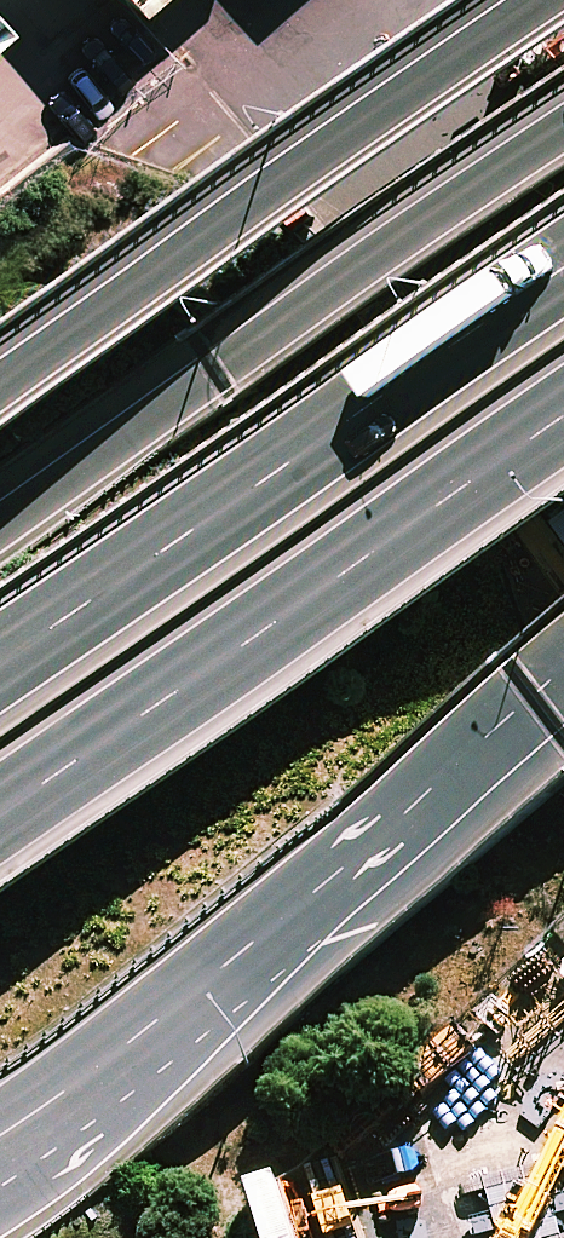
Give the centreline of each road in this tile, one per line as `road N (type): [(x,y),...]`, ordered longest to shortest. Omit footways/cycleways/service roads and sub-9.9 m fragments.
road 1 (trunk): [(563,712),(0,1170)]
road 2 (trunk): [(0,653),(149,540),(563,256)]
road 3 (trunk): [(0,508),(563,111)]
road 4 (trunk): [(0,396),(563,5)]
road 5 (trunk): [(563,409),(0,797)]

